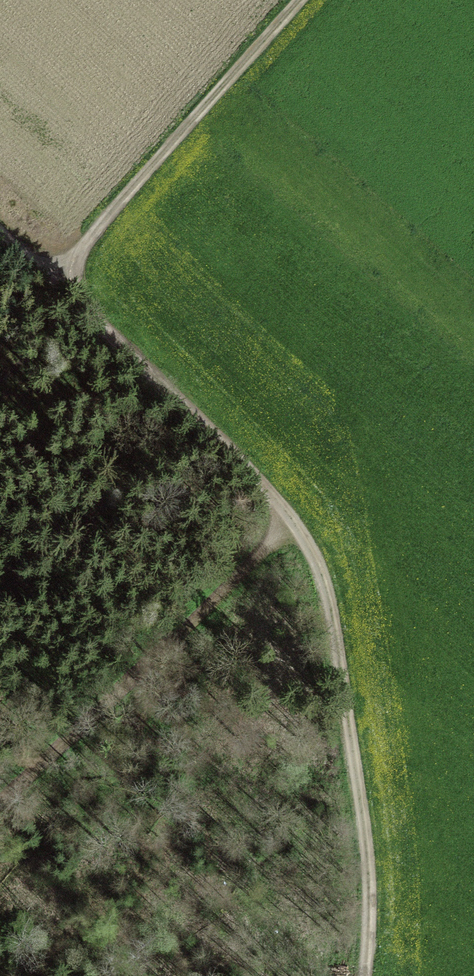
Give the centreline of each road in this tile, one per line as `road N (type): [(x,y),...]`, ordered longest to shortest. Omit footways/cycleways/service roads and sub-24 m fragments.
road 1 (track): [(365,975),(369,864),(335,623),(318,558),(295,523)]
road 2 (track): [(0,797),(295,523)]
road 3 (track): [(53,278),(296,0)]
road 4 (track): [(295,523),(53,278)]

